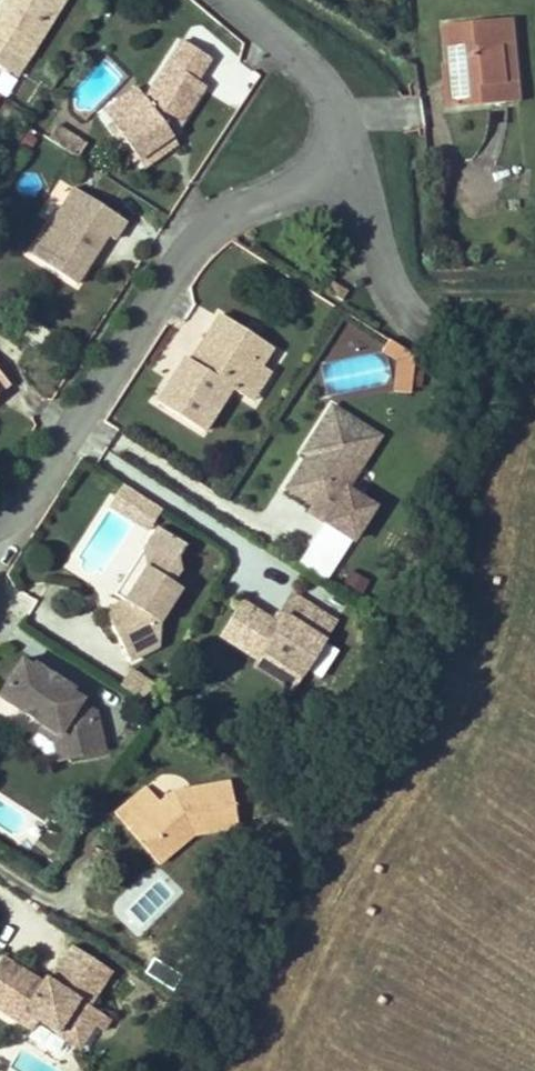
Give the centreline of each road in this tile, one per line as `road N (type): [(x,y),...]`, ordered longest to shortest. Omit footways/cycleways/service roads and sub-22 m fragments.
road 1 (residential): [(231,0),(337,99),(351,153),(284,199),(209,221),(0,521)]

